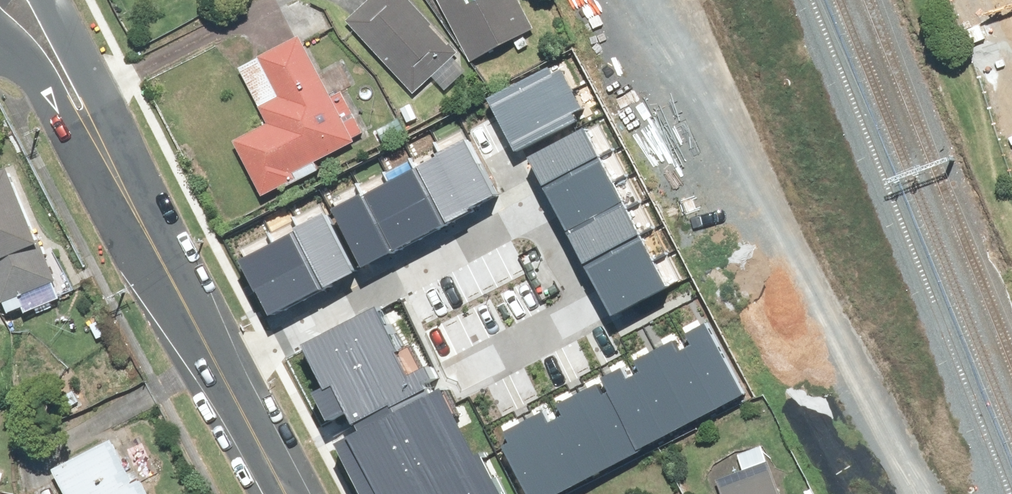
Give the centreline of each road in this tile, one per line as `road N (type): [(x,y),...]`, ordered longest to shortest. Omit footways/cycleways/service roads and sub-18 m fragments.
road 1 (residential): [(212,354),(508,204)]
road 2 (tertiary): [(43,0),(99,101),(126,192)]
road 3 (tertiary): [(126,192),(72,130),(38,75),(0,42)]
road 4 (tertiary): [(212,354),(126,192)]
road 5 (tertiary): [(286,493),(212,354)]

